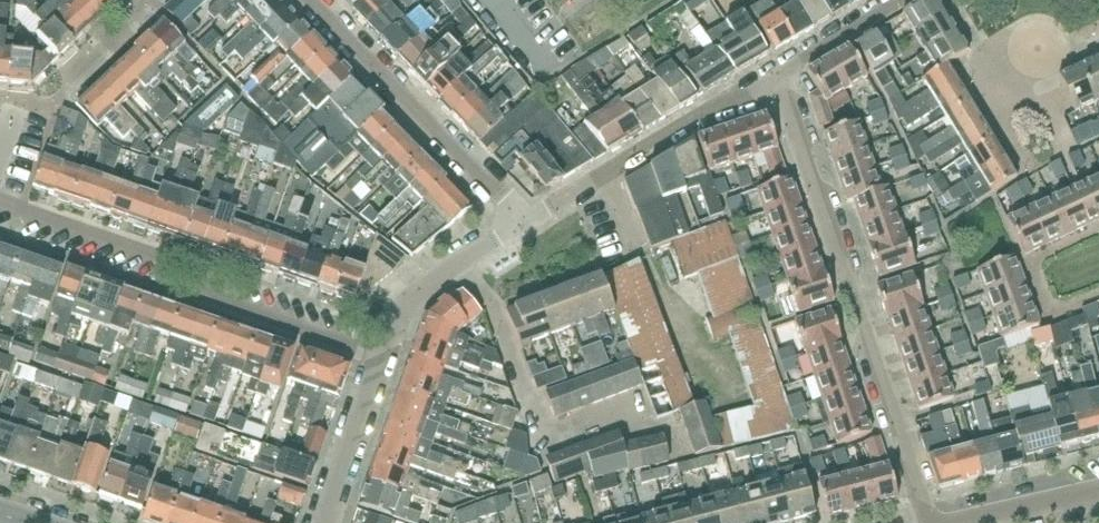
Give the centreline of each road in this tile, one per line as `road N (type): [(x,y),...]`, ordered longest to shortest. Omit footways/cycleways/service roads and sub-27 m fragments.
road 1 (residential): [(934,522),(795,80)]
road 2 (residential): [(380,354),(239,312),(162,265),(0,202)]
road 3 (residential): [(795,80),(517,211)]
road 4 (residential): [(517,211),(320,0)]
road 5 (residential): [(517,211),(450,257),(380,354)]
road 6 (residential): [(322,522),(380,354)]
road 7 (residential): [(914,0),(795,80)]
road 8 (residential): [(1098,491),(965,522)]

